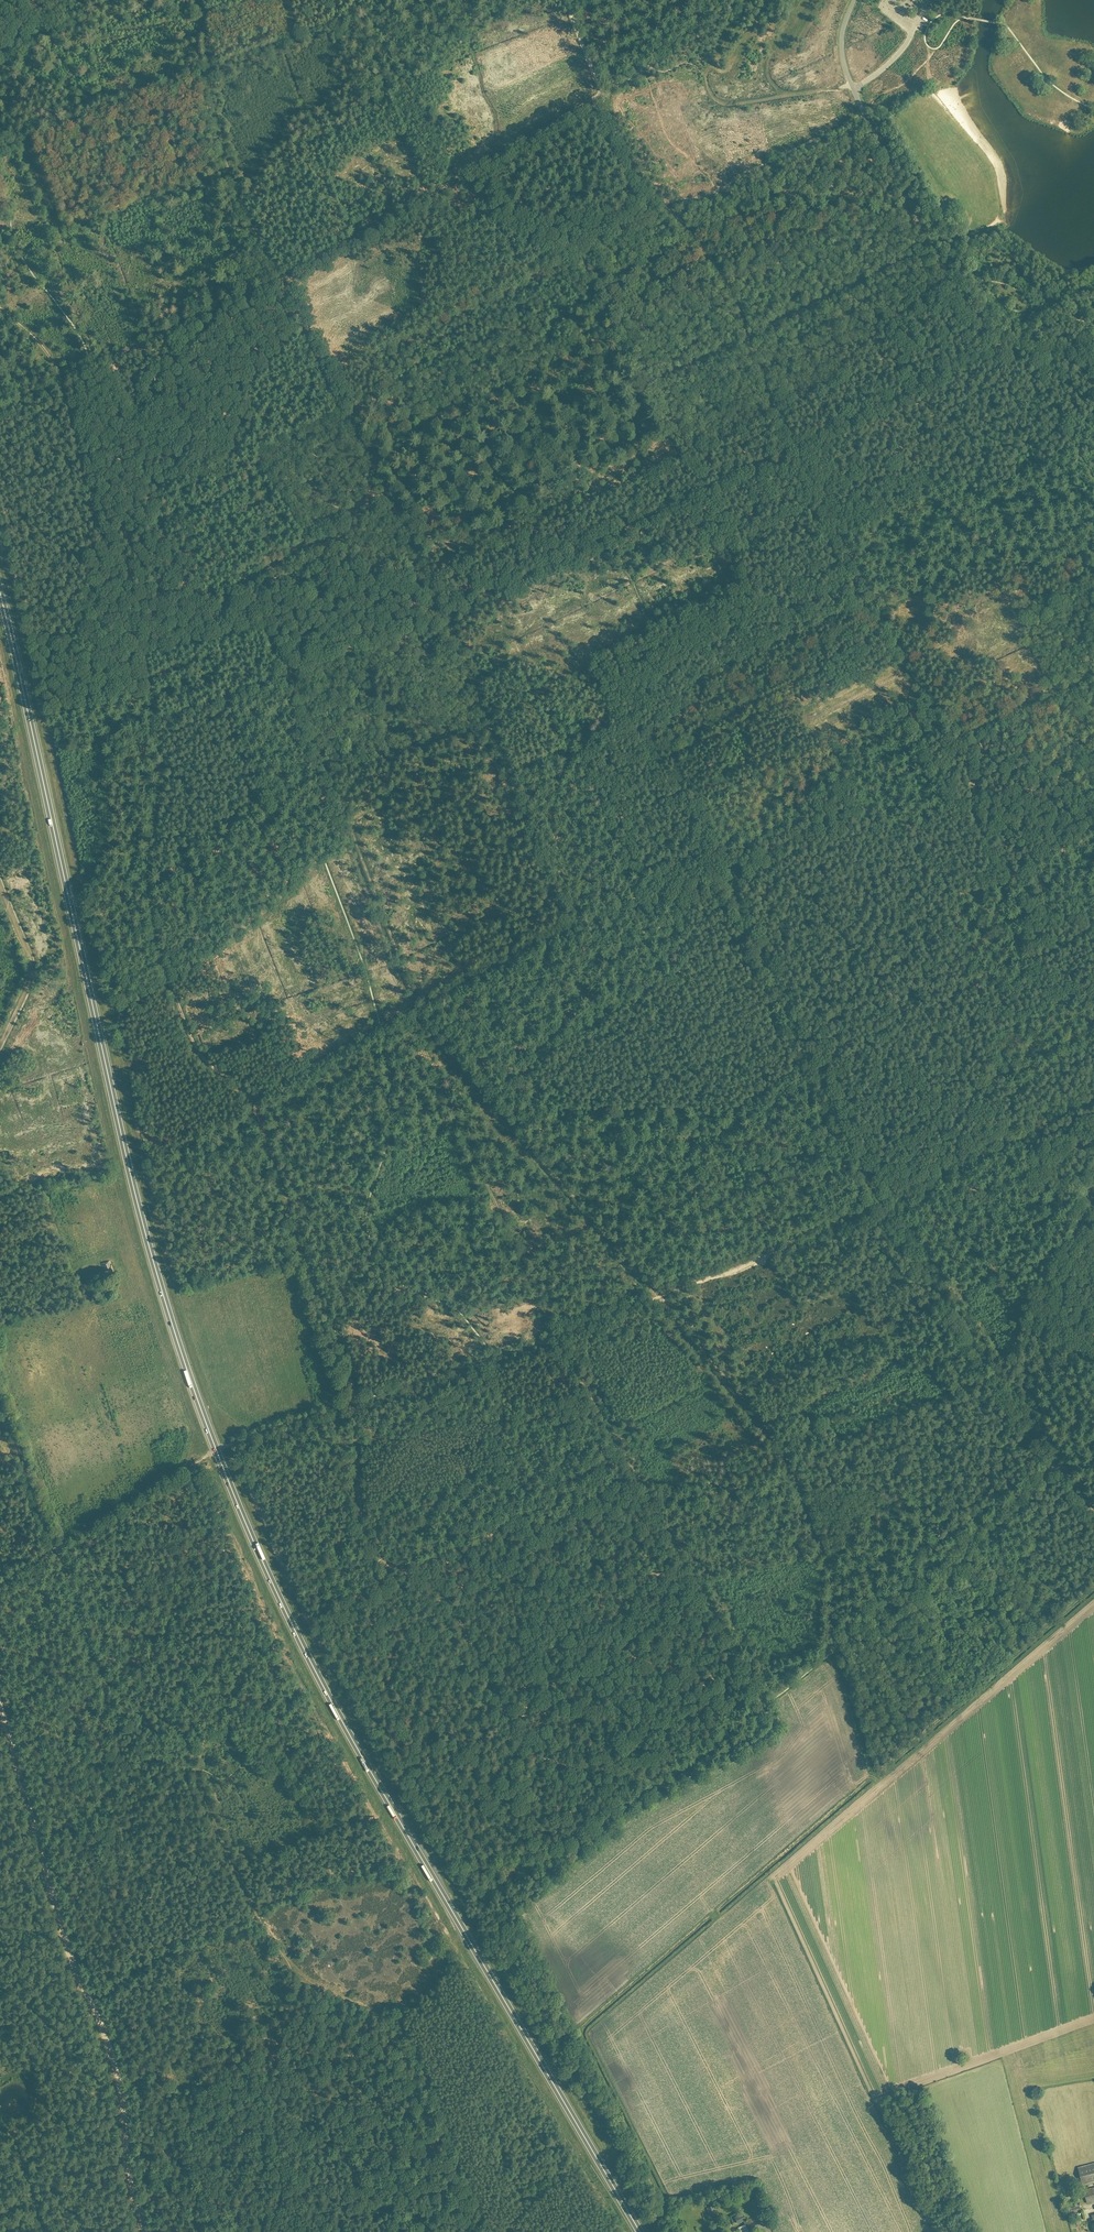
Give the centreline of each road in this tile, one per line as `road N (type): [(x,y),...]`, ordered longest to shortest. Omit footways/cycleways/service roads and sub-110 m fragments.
road 1 (trunk): [(640,2231),(331,1699),(217,1451),(146,1235),(0,592)]
road 2 (track): [(565,929),(444,614),(232,193),(193,0)]
road 3 (track): [(653,1782),(534,1743),(438,1581),(387,1552),(362,1524),(342,1334),(310,1274),(253,1098)]
road 4 (track): [(288,1080),(565,929),(748,866),(966,736)]
road 5 (track): [(707,0),(643,72),(602,97),(279,282),(61,379)]
road 6 (track): [(1093,1099),(885,1209),(408,1384)]
road 7 (track): [(602,97),(626,164),(720,274),(768,394),(911,675),(966,736)]
road 8 (track): [(1050,1469),(661,1787)]
road 9 (unclassified): [(854,0),(841,35),(851,86),(959,296),(1003,340),(1056,358)]
road 10 (track): [(144,2231),(116,2074),(66,1948),(32,1827)]
road 11 (track): [(58,1558),(108,1674),(177,1725),(243,1886)]
road 12 (track): [(61,379),(98,523),(121,573),(155,720)]
road 13 (track): [(288,1964),(386,2024),(472,2231)]
road 14 (unclassified): [(1058,1464),(1031,1417),(1030,1343),(1093,1188)]
road 15 (track): [(862,582),(794,593),(776,635),(690,680),(658,735),(640,731)]
road 16 (track): [(966,736),(972,802),(990,849),(1033,896),(1093,924)]
road 17 (track): [(408,1384),(191,1463)]
road 18 (track): [(877,609),(995,555),(1093,568)]
road 19 (track): [(158,944),(148,857),(159,782),(155,720)]
road 20 (track): [(620,726),(577,744),(636,907)]
road 21 (track): [(253,1098),(195,1048),(158,944)]
road 22 (track): [(1056,694),(1017,609),(1093,569)]
road 23 (track): [(0,880),(31,969),(0,1040)]
road 24 (track): [(1093,487),(1020,348)]
road 25 (track): [(191,1463),(73,1537)]
road 26 (track): [(12,2131),(37,2103),(0,2029)]

